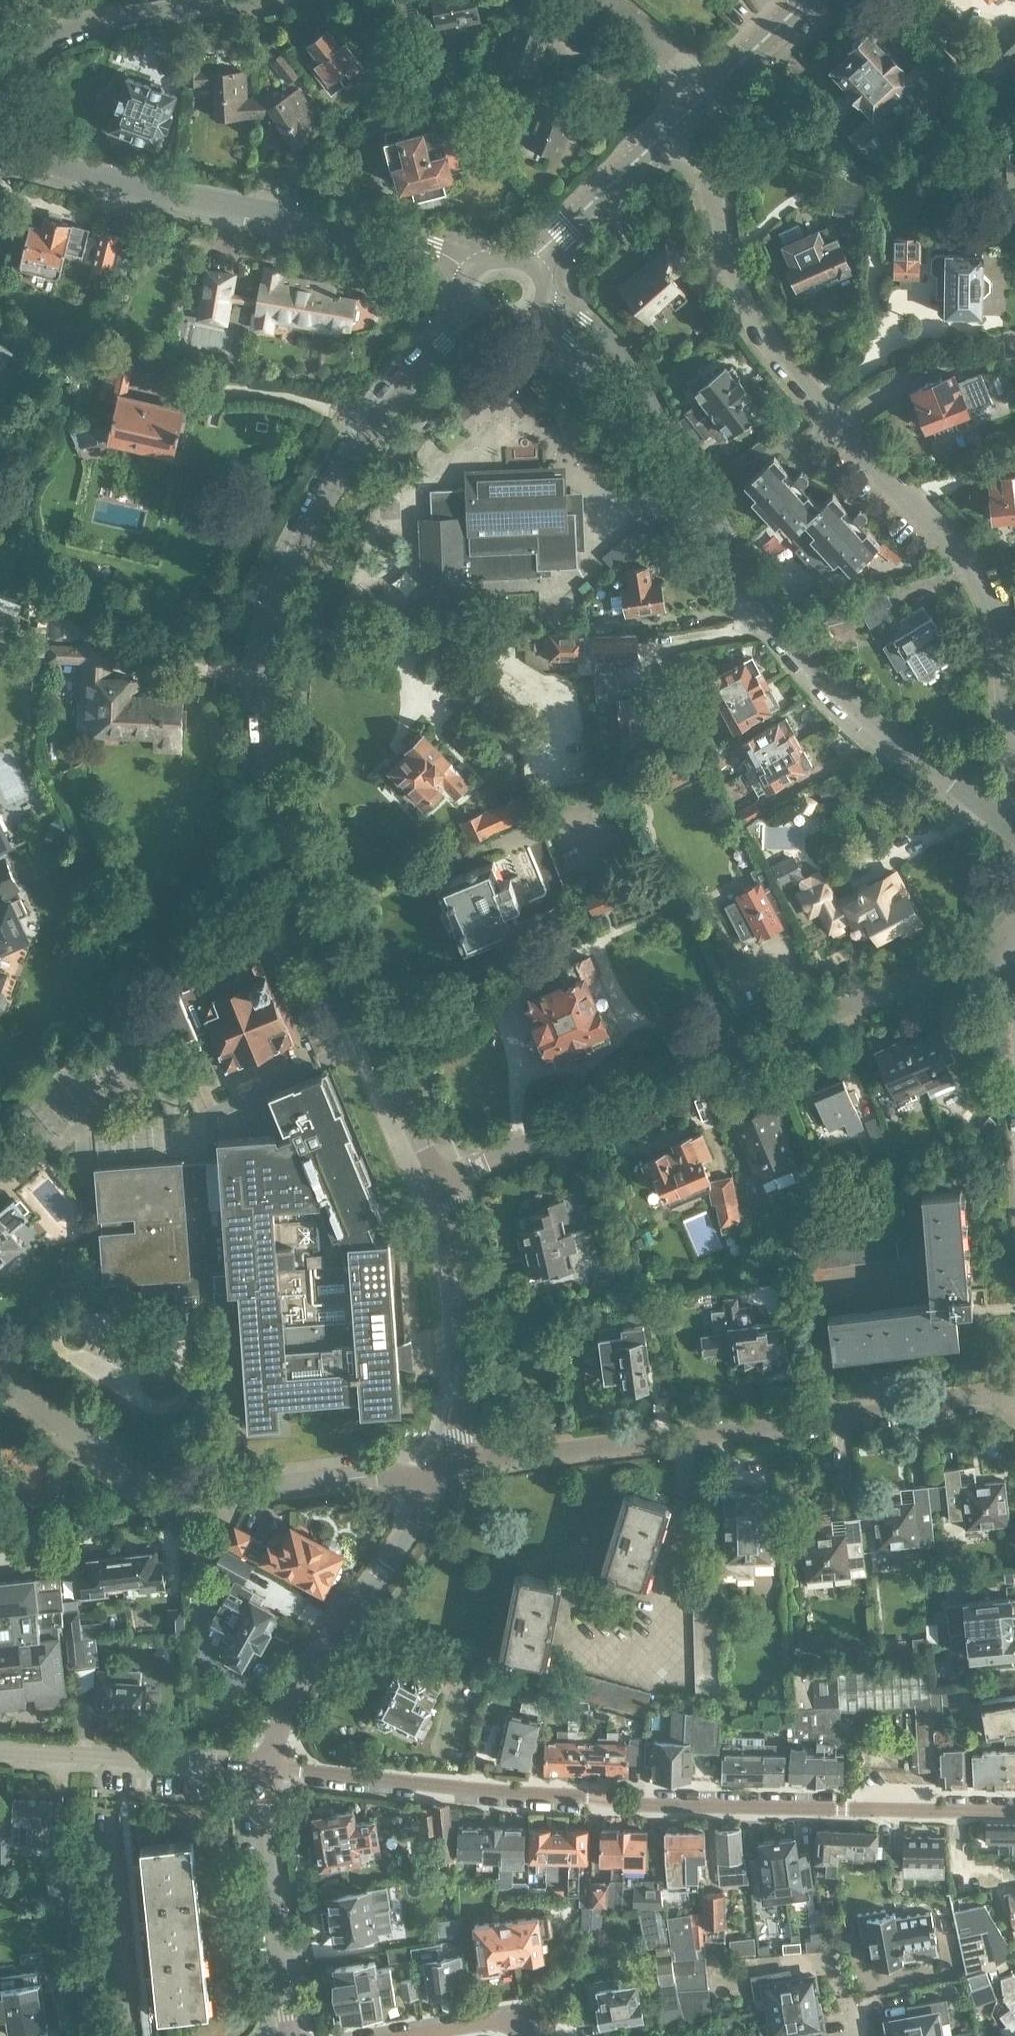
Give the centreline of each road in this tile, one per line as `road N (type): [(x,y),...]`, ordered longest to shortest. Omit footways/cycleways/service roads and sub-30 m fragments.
road 1 (tertiary): [(441,1182),(374,1037),(275,776),(268,700),(276,616),(295,554),(341,470),(472,314)]
road 2 (residential): [(992,810),(1012,728),(1007,662),(977,562),(787,362),(752,308),(722,242),(692,109)]
road 3 (secondary): [(1014,1811),(629,1803),(268,1770)]
road 4 (residential): [(543,300),(640,392),(787,637),(841,694),(992,810)]
road 5 (residential): [(441,1182),(967,960),(1011,928)]
road 6 (residential): [(455,1454),(490,1458),(1014,1397)]
road 7 (residential): [(473,273),(430,247),(89,173),(1,138)]
road 8 (residential): [(436,1488),(375,1474),(177,1495),(133,1483),(0,1376)]
road 9 (tertiary): [(268,1770),(324,1649),(436,1488)]
road 10 (residential): [(0,86),(36,46),(67,32),(256,0)]
road 11 (tertiary): [(455,1454),(469,1301),(441,1182)]
road 12 (secondary): [(0,1751),(268,1770)]
road 13 (tertiary): [(291,2035),(265,1849),(268,1770)]
road 14 (tertiary): [(530,263),(692,109)]
road 15 (residential): [(1014,1099),(1005,953),(1011,928)]
road 16 (tertiary): [(692,109),(804,0)]
road 17 (residential): [(692,109),(664,44),(611,0)]
road 18 (residential): [(526,2035),(506,2019),(401,2035)]

